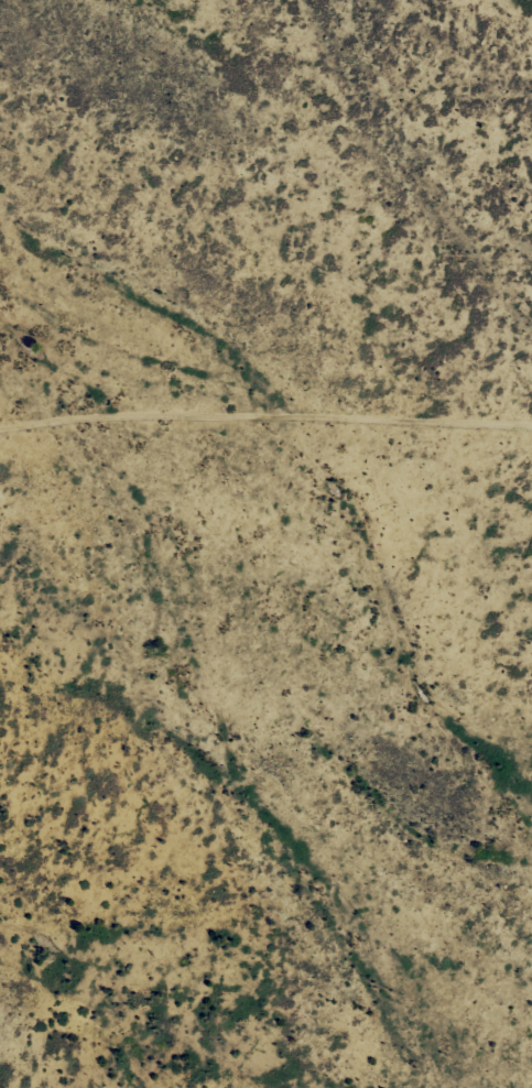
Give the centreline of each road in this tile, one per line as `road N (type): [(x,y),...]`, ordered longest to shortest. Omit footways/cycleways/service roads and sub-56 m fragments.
road 1 (track): [(531,453),(474,444),(41,471),(0,460)]

